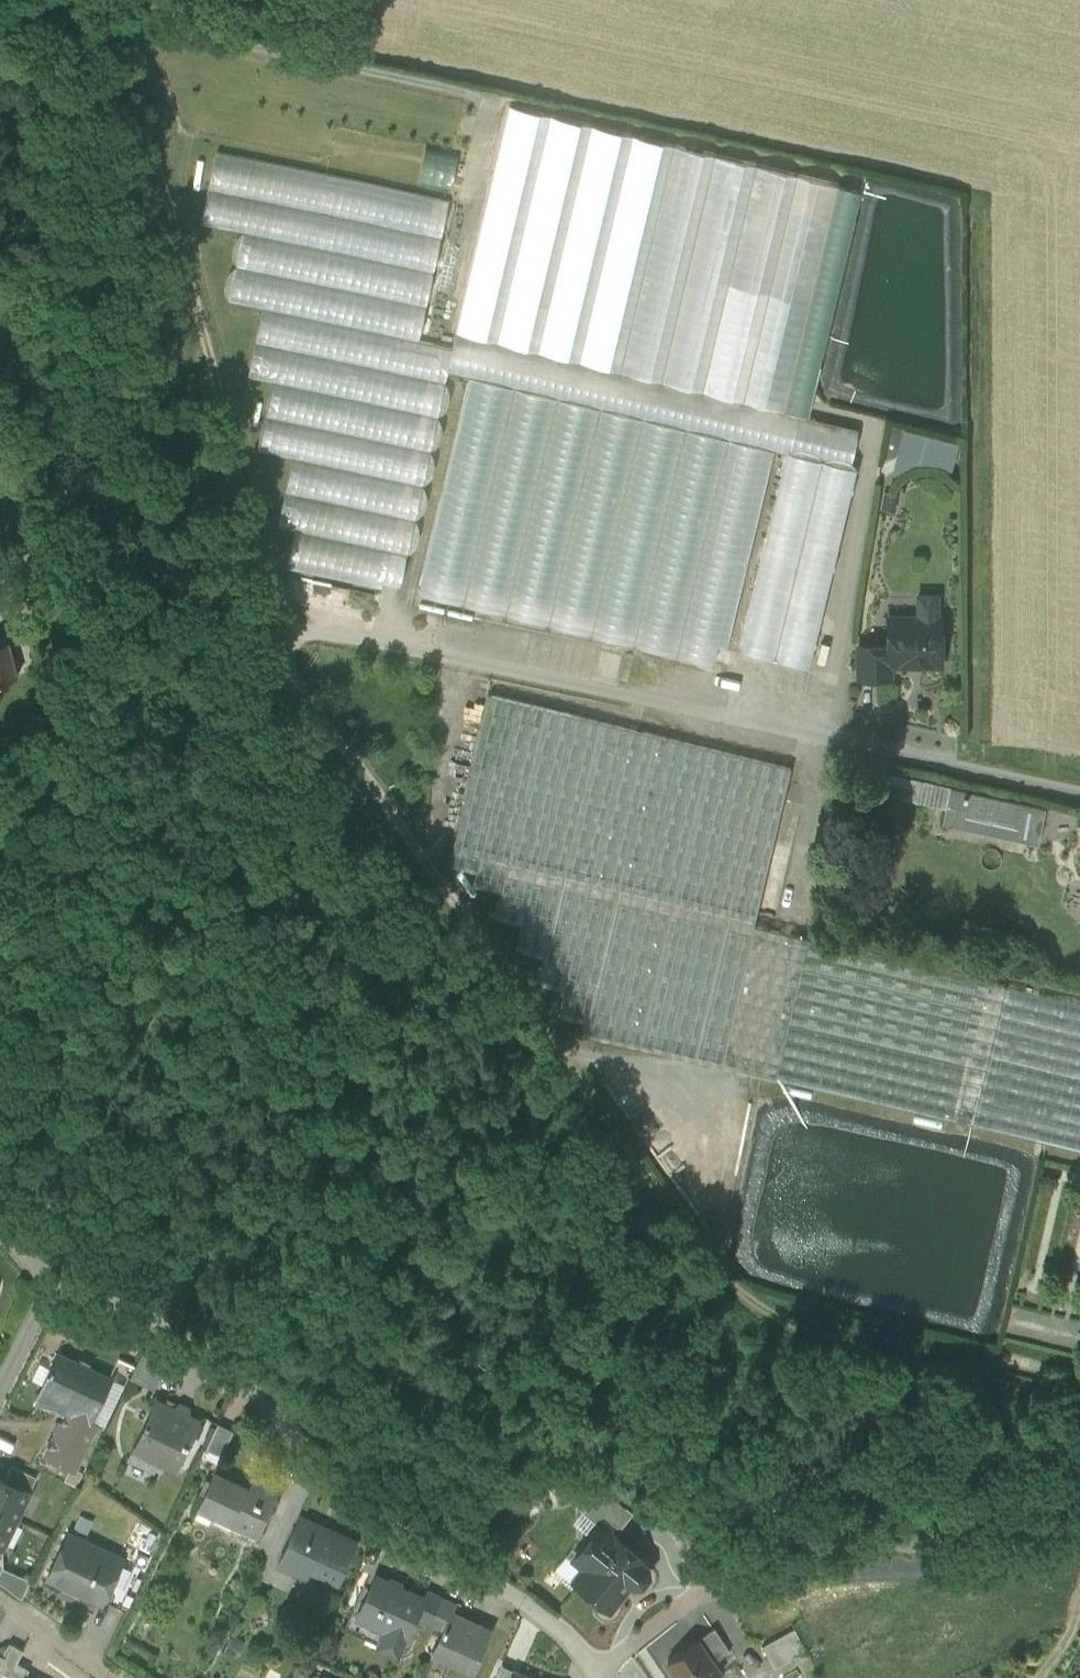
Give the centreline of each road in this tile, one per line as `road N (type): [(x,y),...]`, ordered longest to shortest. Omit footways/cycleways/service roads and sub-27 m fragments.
road 1 (track): [(125,0),(249,533),(287,621),(436,871),(686,1230),(775,1286),(1079,1406)]
road 2 (residential): [(287,621),(1079,794)]
road 3 (residential): [(52,1278),(242,1376),(313,1460),(552,1621),(596,1677)]
road 4 (track): [(593,1668),(696,1590),(848,1550),(975,1551),(1079,1521)]
road 5 (residential): [(111,1677),(0,1596)]

